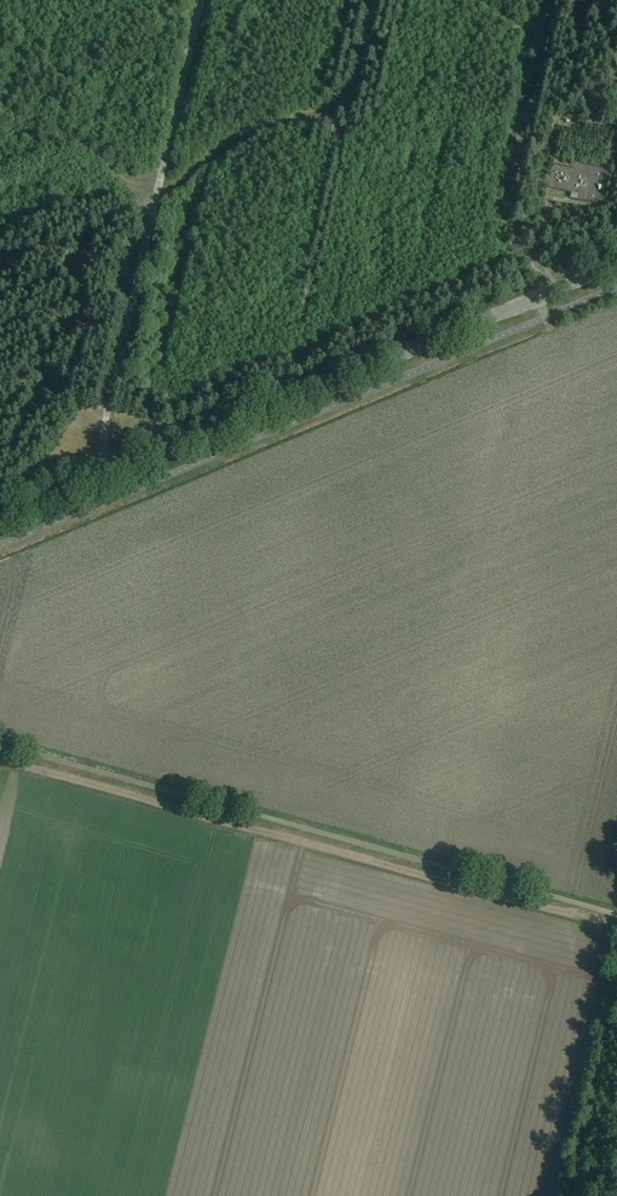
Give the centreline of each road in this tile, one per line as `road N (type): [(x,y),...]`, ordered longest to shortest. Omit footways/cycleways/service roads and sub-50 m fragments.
road 1 (tertiary): [(0,524),(616,266)]
road 2 (track): [(0,759),(616,925)]
road 3 (track): [(0,132),(70,141),(155,205)]

